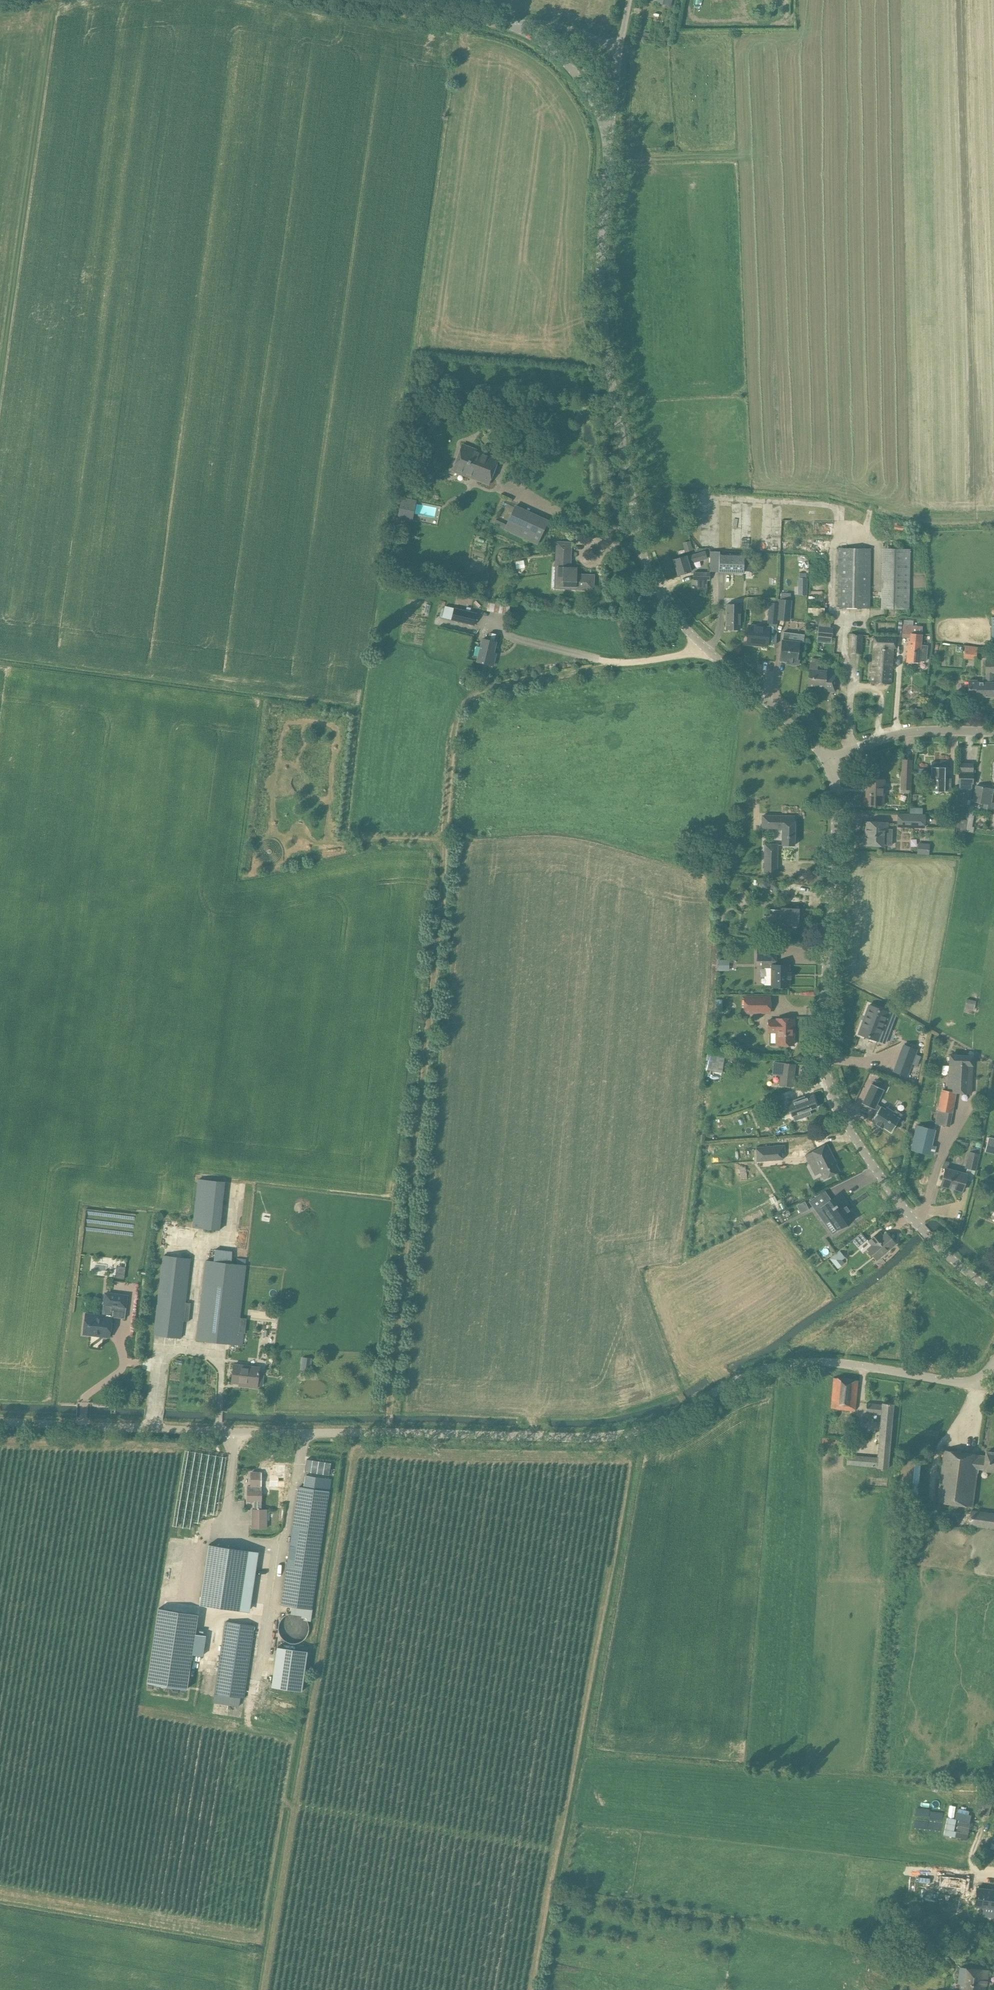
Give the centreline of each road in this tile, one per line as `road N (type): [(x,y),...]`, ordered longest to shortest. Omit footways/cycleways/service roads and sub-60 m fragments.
road 1 (track): [(388,1434),(456,718),(473,693),(611,664)]
road 2 (unclassified): [(830,763),(703,648),(649,575),(610,372),(602,268),(608,166)]
road 3 (tertiary): [(388,1434),(621,1435),(679,1416),(753,1374),(818,1363),(975,1383)]
road 4 (unclassified): [(993,1293),(887,1189),(834,1098),(823,1038),(835,828),(830,763)]
road 5 (tertiary): [(388,1434),(0,1420)]
road 6 (track): [(255,1679),(246,1723),(291,1745),(263,1910)]
road 7 (unclassified): [(608,166),(600,114),(580,77),(542,39),(512,24)]
road 8 (unclassified): [(830,763),(899,735),(993,732)]
road 9 (track): [(445,839),(342,847),(312,839)]
road 10 (unclassified): [(512,24),(386,0)]

